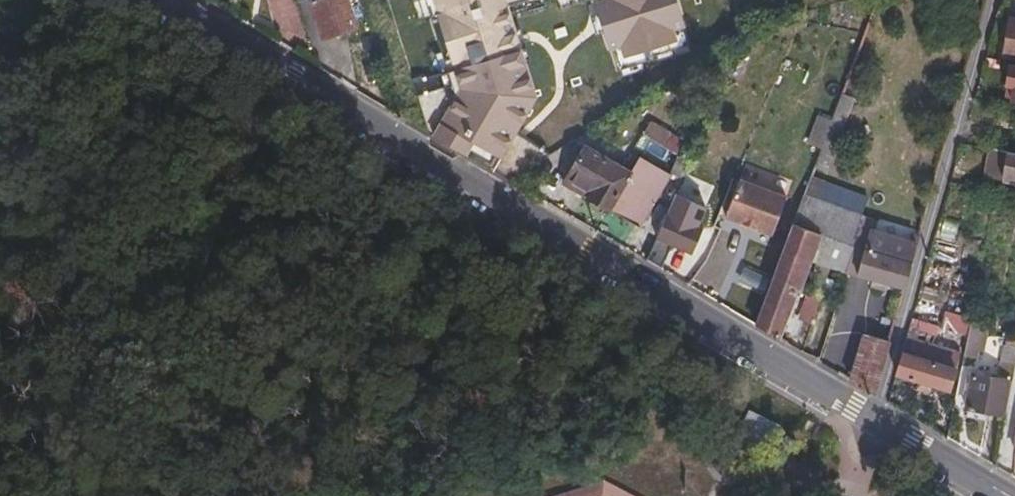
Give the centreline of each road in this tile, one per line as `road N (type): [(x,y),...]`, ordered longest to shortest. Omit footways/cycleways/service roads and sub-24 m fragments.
road 1 (residential): [(878,419),(163,0)]
road 2 (residential): [(878,419),(998,0)]
road 3 (residential): [(1010,495),(878,419)]

